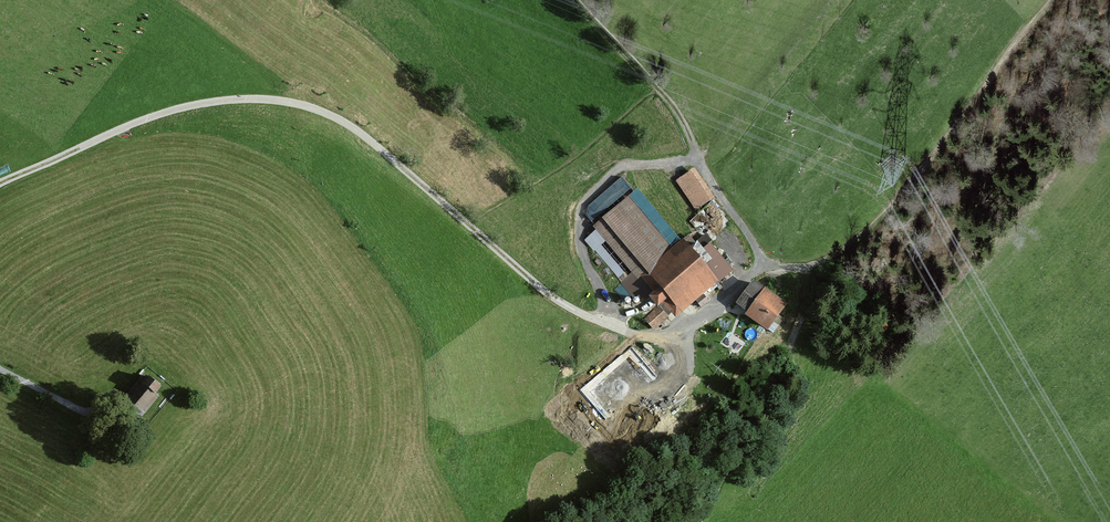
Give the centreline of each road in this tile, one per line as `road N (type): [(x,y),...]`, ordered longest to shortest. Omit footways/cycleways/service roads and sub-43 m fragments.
road 1 (track): [(466,224),(367,138),(335,118),(278,103),(223,101),(154,118),(0,184)]
road 2 (track): [(765,264),(686,334),(652,339),(576,313),(466,224)]
road 3 (track): [(808,268),(809,330),(795,369),(698,521)]
road 4 (track): [(657,87),(765,264)]
road 5 (track): [(0,370),(121,429)]

